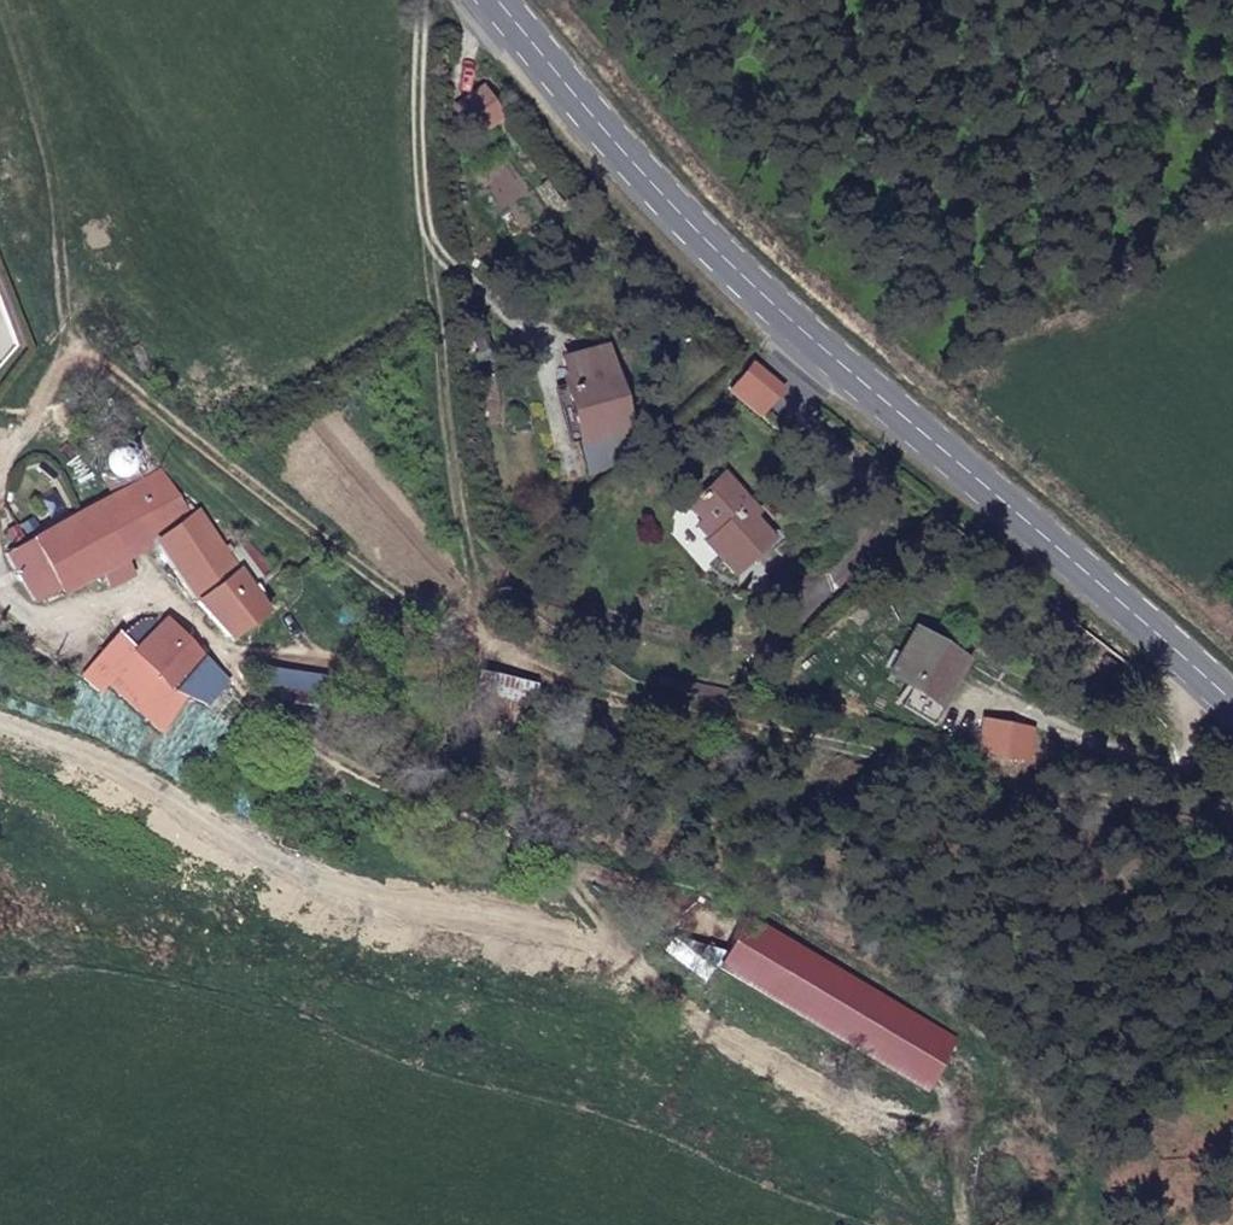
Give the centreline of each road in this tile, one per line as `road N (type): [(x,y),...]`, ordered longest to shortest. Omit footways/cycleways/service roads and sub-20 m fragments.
road 1 (secondary): [(499,0),(685,221),(1232,701)]

